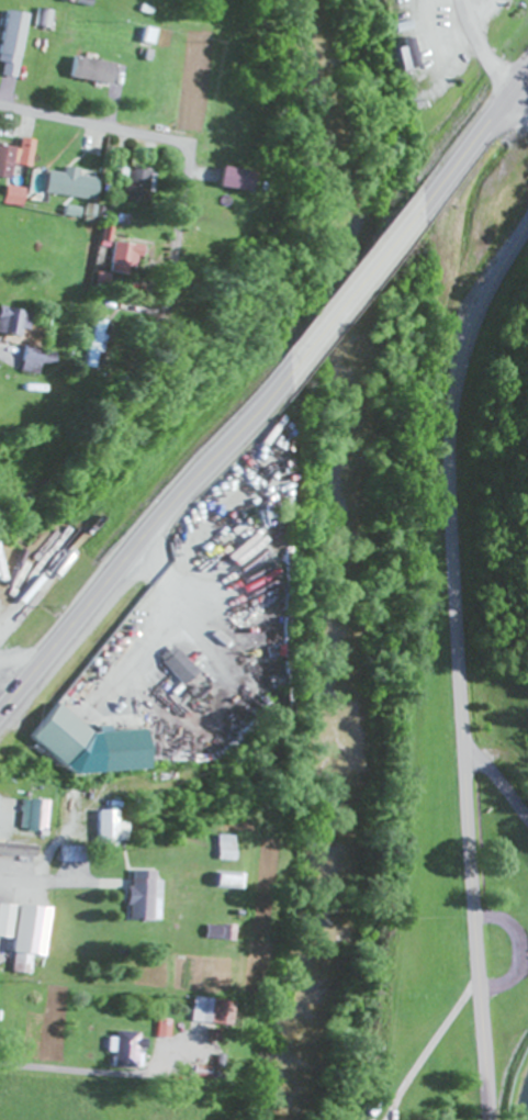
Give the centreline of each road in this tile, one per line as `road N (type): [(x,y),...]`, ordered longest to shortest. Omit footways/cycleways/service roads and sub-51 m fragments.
road 1 (secondary): [(527,249),(471,355),(454,474),(487,1119)]
road 2 (trunk): [(0,706),(293,358)]
road 3 (track): [(246,416),(270,436),(295,528),(288,659),(248,783),(212,831)]
road 4 (residential): [(160,322),(184,160),(176,145),(102,127)]
road 5 (trunk): [(409,222),(527,84)]
road 6 (trunk): [(293,358),(409,222)]
road 7 (residential): [(0,857),(25,854),(127,882)]
road 8 (residential): [(130,1075),(0,1065)]

